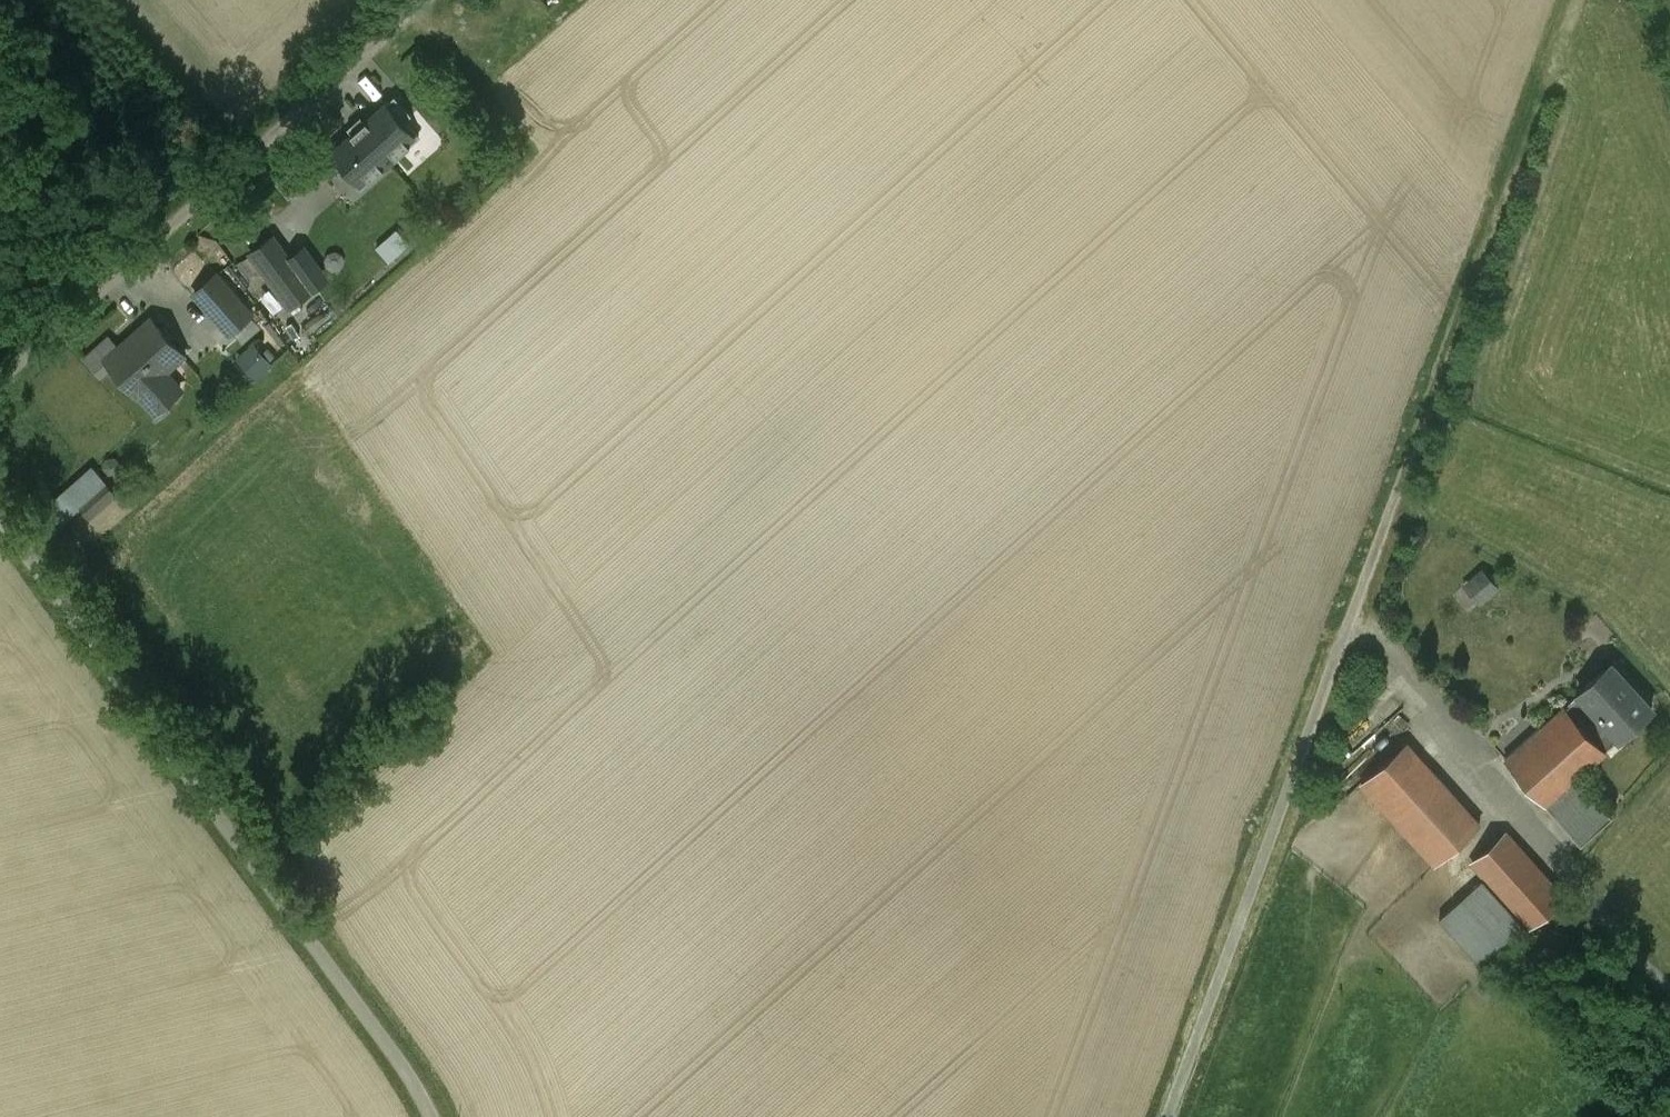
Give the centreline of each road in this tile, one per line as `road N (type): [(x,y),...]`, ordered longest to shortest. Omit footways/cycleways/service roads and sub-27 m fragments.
road 1 (unclassified): [(432,1116),(410,1075),(0,518)]
road 2 (unclassified): [(1175,1116),(1420,437)]
road 3 (unclassified): [(425,0),(0,380)]

